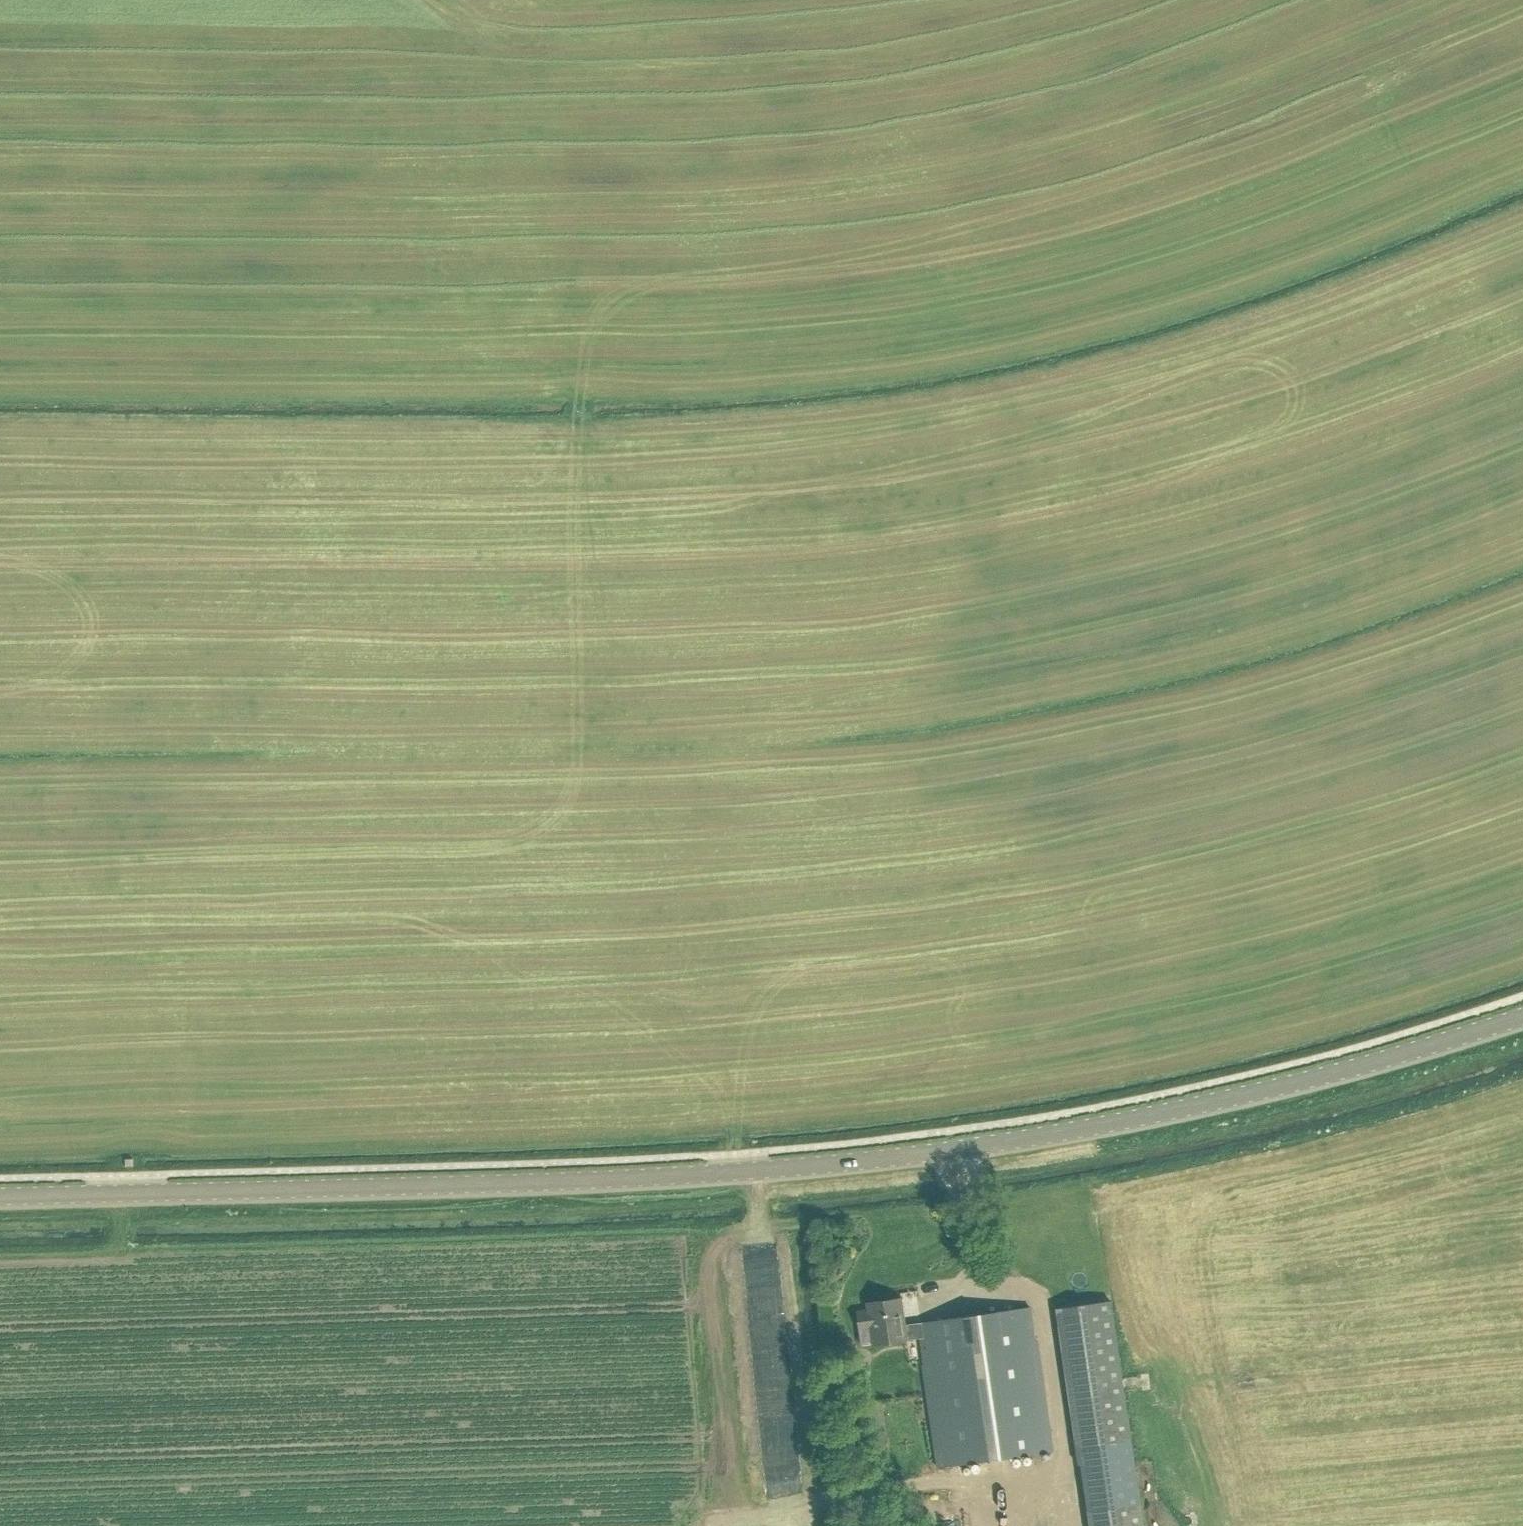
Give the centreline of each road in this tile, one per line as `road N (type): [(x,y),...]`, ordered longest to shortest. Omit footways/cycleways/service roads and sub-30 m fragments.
road 1 (tertiary): [(0,1196),(648,1175),(982,1143),(1204,1103),(1522,1012)]

